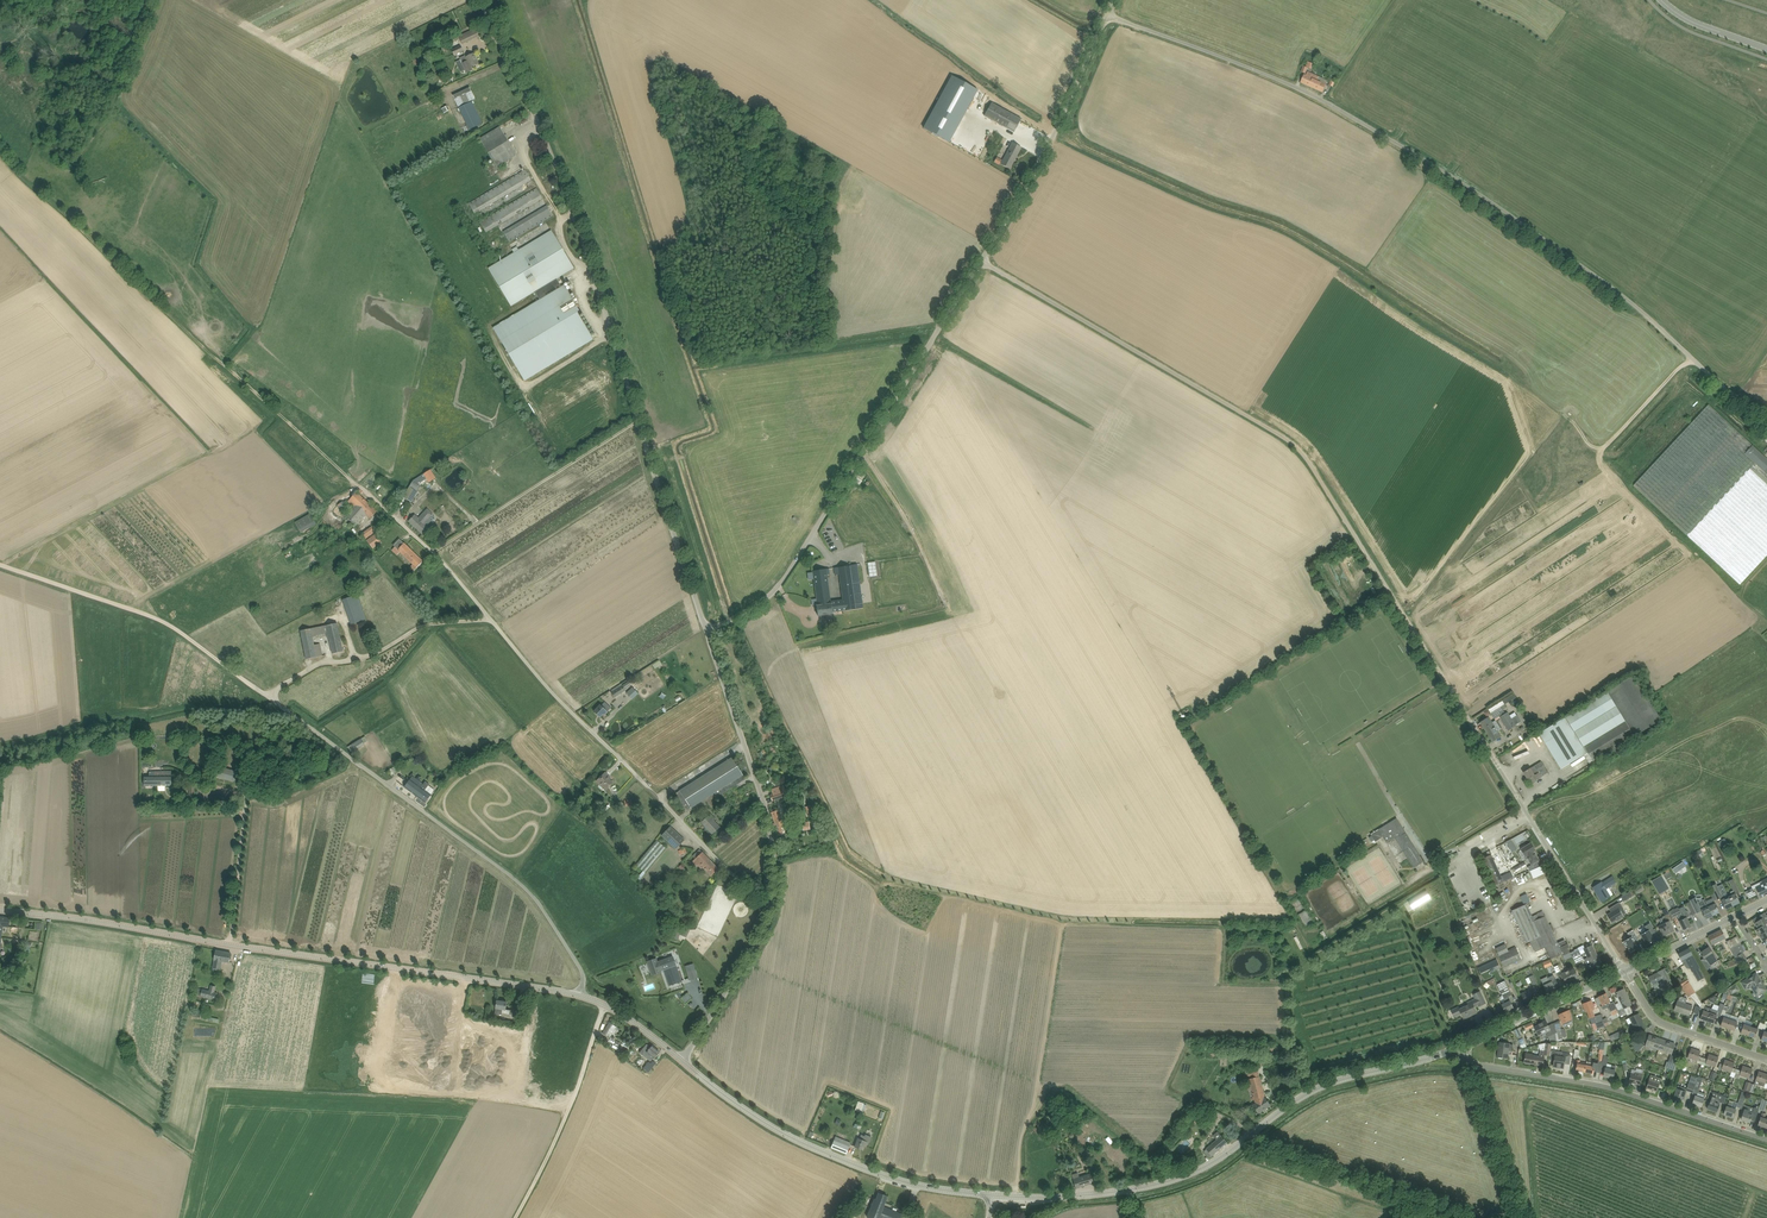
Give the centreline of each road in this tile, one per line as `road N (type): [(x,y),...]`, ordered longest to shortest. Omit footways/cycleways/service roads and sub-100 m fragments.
road 1 (unclassified): [(980,263),(1305,456),(1624,971)]
road 2 (unclassified): [(1766,410),(1720,385),(1639,308),(1451,175),(1293,86),(1107,15)]
road 3 (unclassified): [(707,633),(567,201),(481,0)]
road 4 (tertiary): [(580,996),(0,911)]
road 5 (tertiary): [(991,1195),(1070,1197),(1179,1178),(1317,1088),(1463,1045)]
road 6 (track): [(359,486),(0,150)]
road 7 (unclassified): [(707,633),(783,581),(980,263)]
road 8 (unclassified): [(772,911),(492,621)]
road 9 (unclassified): [(358,764),(271,697),(279,687),(431,625),(492,621)]
road 10 (tertiary): [(991,1195),(907,1183),(813,1148),(682,1061)]
road 11 (unclassified): [(580,996),(581,970),(524,887),(358,764)]
road 12 (track): [(492,621),(436,552),(639,423)]
road 13 (residential): [(1766,1138),(1614,1088),(1473,1065),(1463,1045)]
road 14 (track): [(0,565),(170,625),(271,697)]
road 15 (unclassified): [(772,911),(767,818),(707,633)]
road 16 (unclassified): [(980,263),(1043,155),(1107,15)]
road 17 (track): [(1251,1135),(1480,1217)]
road 18 (track): [(515,1217),(573,1103),(604,1004)]
road 19 (track): [(228,944),(246,798),(279,797)]
road 20 (tertiary): [(1463,1045),(1624,971)]
road 21 (residential): [(1766,1060),(1656,1020),(1624,971)]
road 22 (unclassified): [(682,1061),(772,911)]
road 23 (track): [(263,950),(285,802),(279,797)]
road 24 (tertiary): [(1624,971),(1736,916)]
road 25 (tertiary): [(682,1061),(629,1020),(580,996)]

